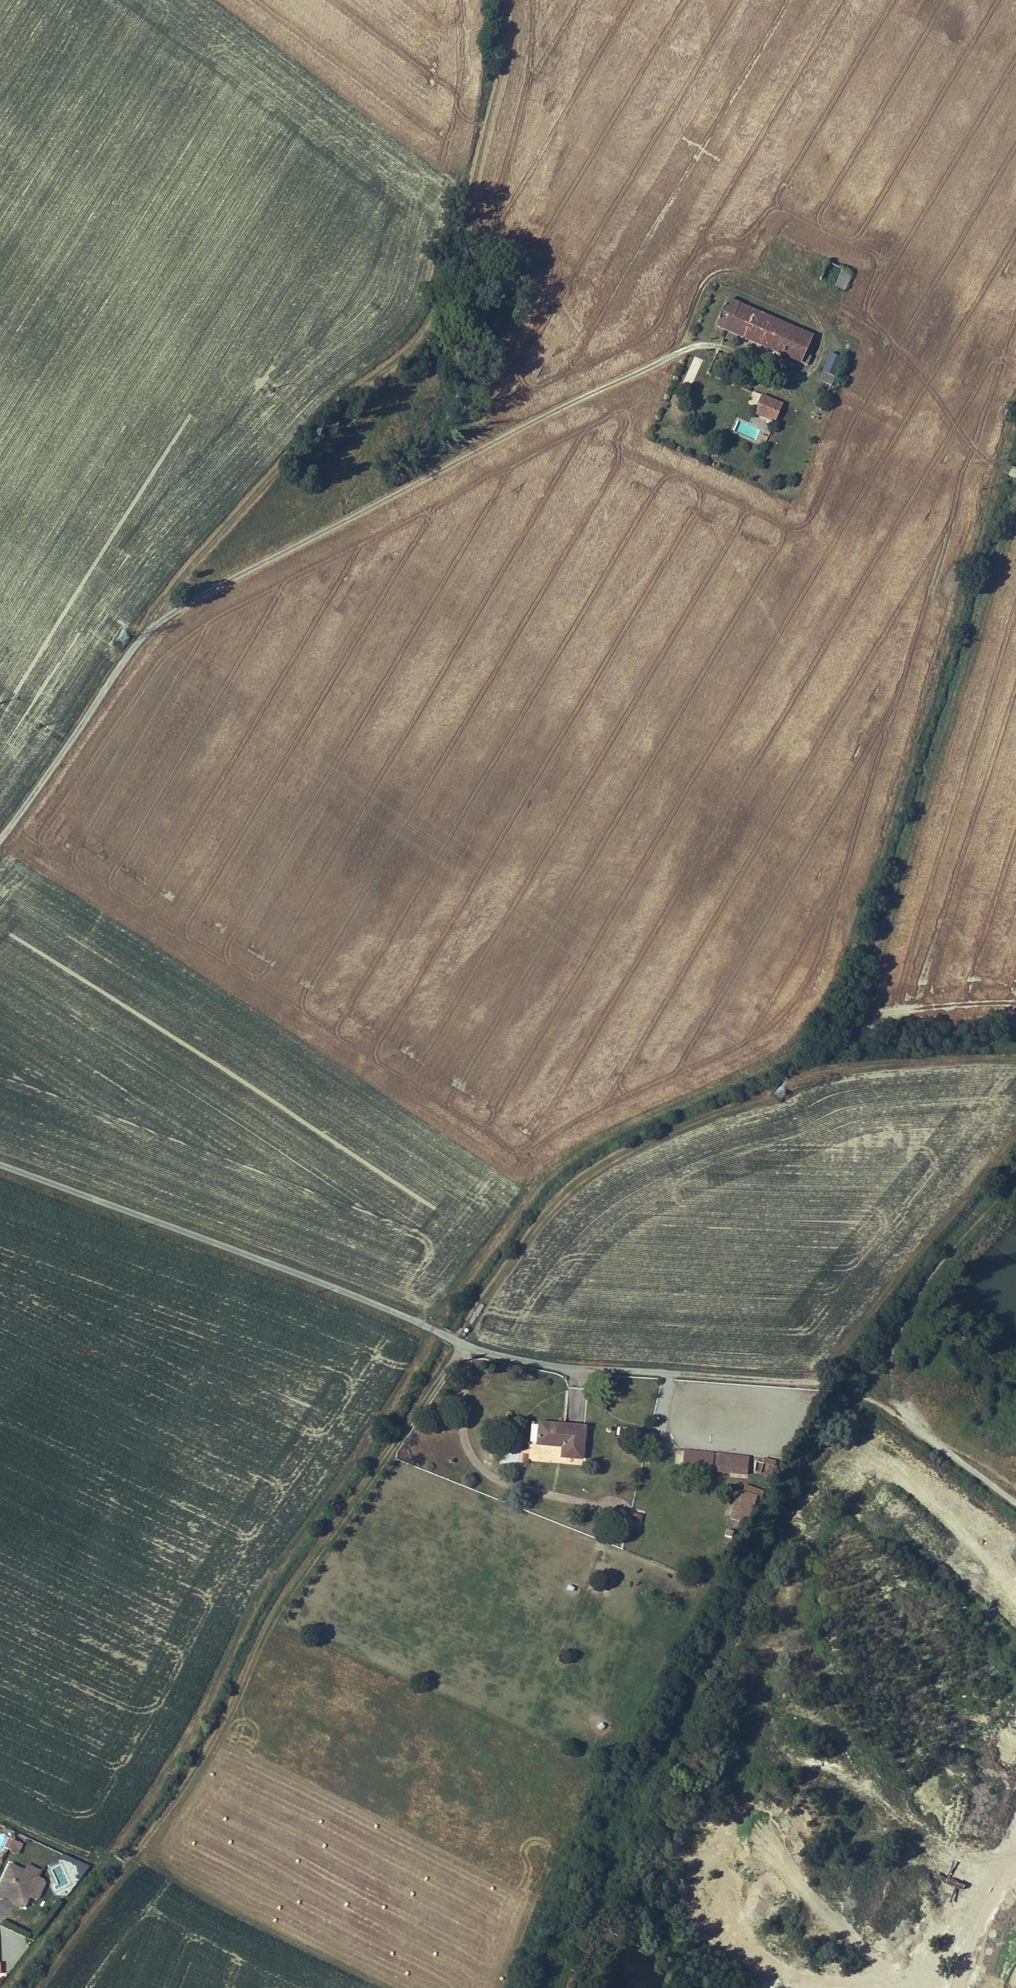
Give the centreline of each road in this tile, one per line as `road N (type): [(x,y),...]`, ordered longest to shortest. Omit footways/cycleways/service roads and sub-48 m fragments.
road 1 (unclassified): [(0,1162),(370,1300),(476,1348),(583,1369),(825,1383),(868,1398),(1015,1502)]
road 2 (track): [(0,832),(146,632),(184,601),(701,339)]

